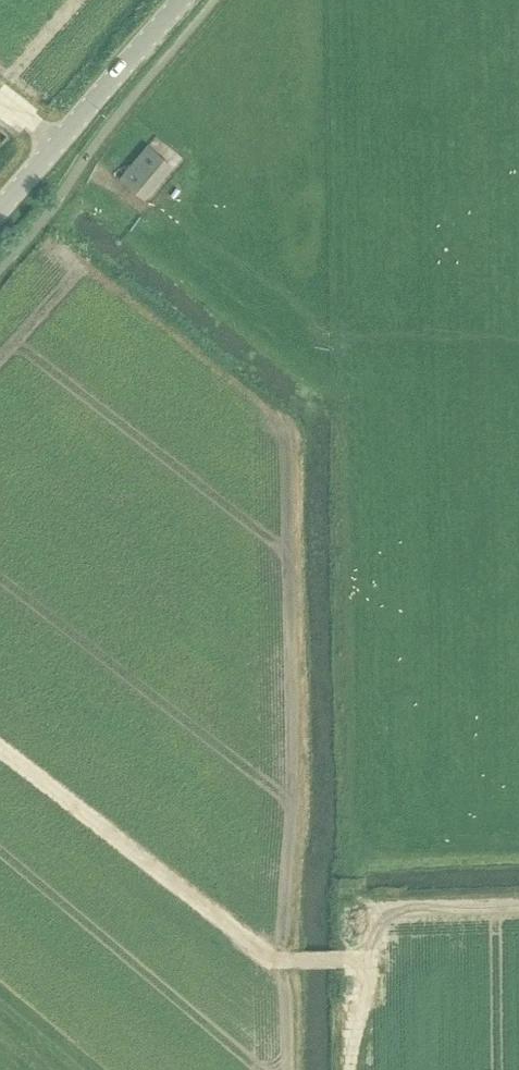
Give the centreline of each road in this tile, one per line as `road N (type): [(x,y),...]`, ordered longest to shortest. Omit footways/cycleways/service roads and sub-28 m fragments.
road 1 (track): [(0,750),(275,960),(345,961)]
road 2 (tertiary): [(0,208),(180,0)]
road 3 (track): [(518,901),(383,906),(362,968),(345,961)]

